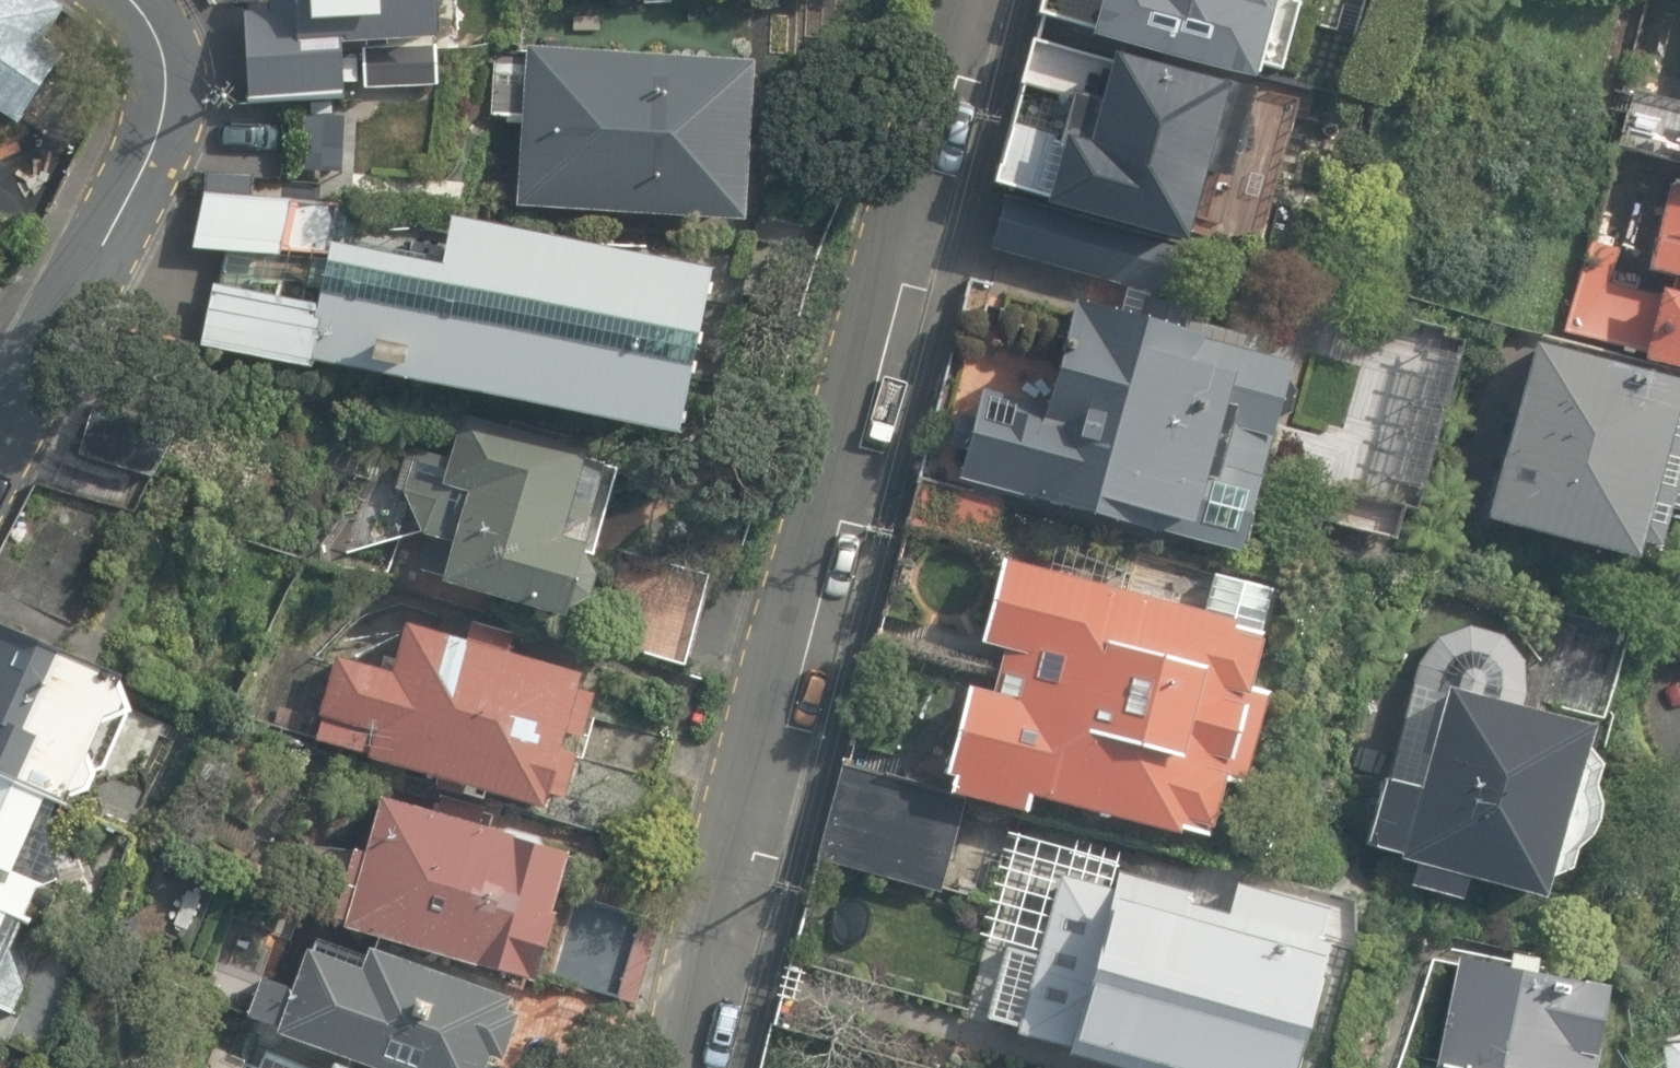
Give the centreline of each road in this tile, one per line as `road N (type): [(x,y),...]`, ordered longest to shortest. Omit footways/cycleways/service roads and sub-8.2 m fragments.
road 1 (residential): [(692,1067),(952,0)]
road 2 (residential): [(0,469),(161,175),(173,102),(154,28),(122,0)]

